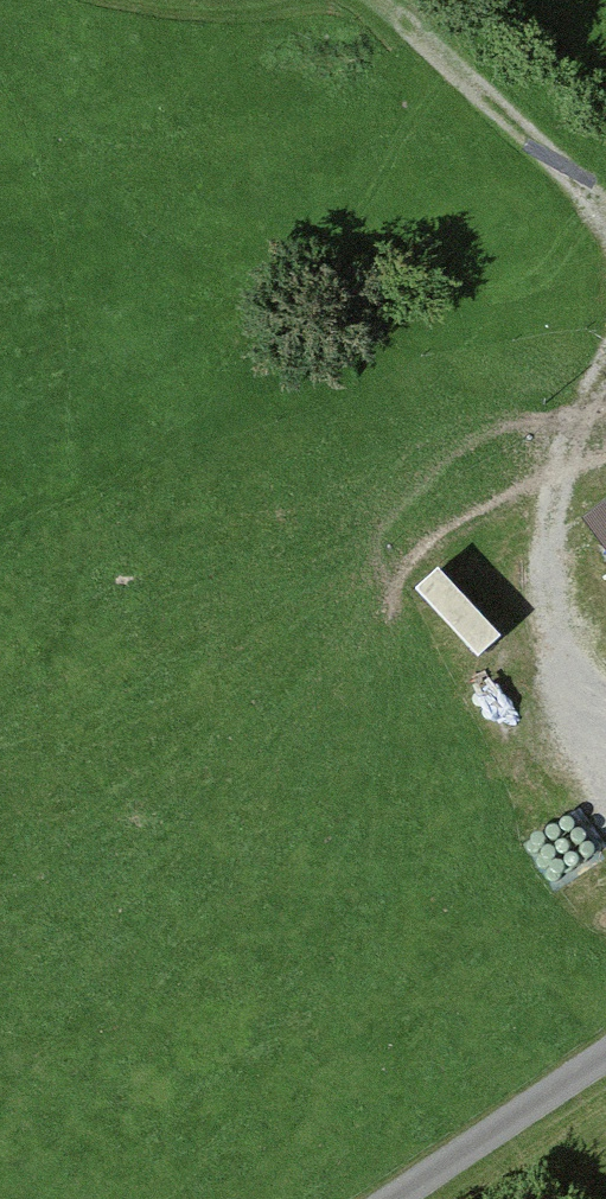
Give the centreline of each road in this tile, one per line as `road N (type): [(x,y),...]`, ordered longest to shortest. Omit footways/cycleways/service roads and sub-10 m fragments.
road 1 (track): [(605,768),(557,637),(548,510),(605,349)]
road 2 (track): [(605,223),(371,0)]
road 3 (track): [(393,1198),(605,1054)]

